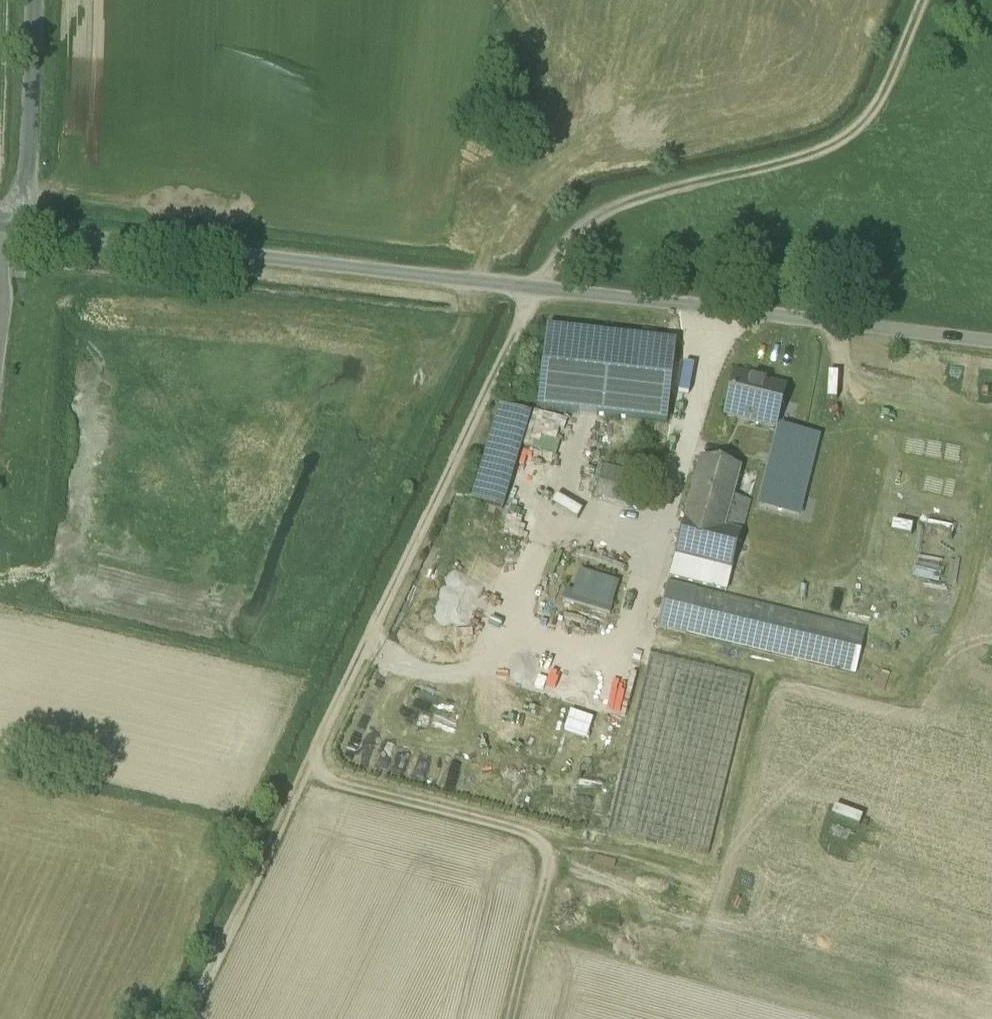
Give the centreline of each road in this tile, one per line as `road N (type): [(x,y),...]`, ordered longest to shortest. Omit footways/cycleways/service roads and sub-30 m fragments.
road 1 (unclassified): [(28,230),(991,346)]
road 2 (track): [(535,290),(187,1018)]
road 3 (track): [(535,290),(564,238),(626,195),(837,145),(877,111),(924,0)]
road 4 (track): [(306,771),(577,844)]
road 5 (unclassified): [(28,230),(35,0)]

